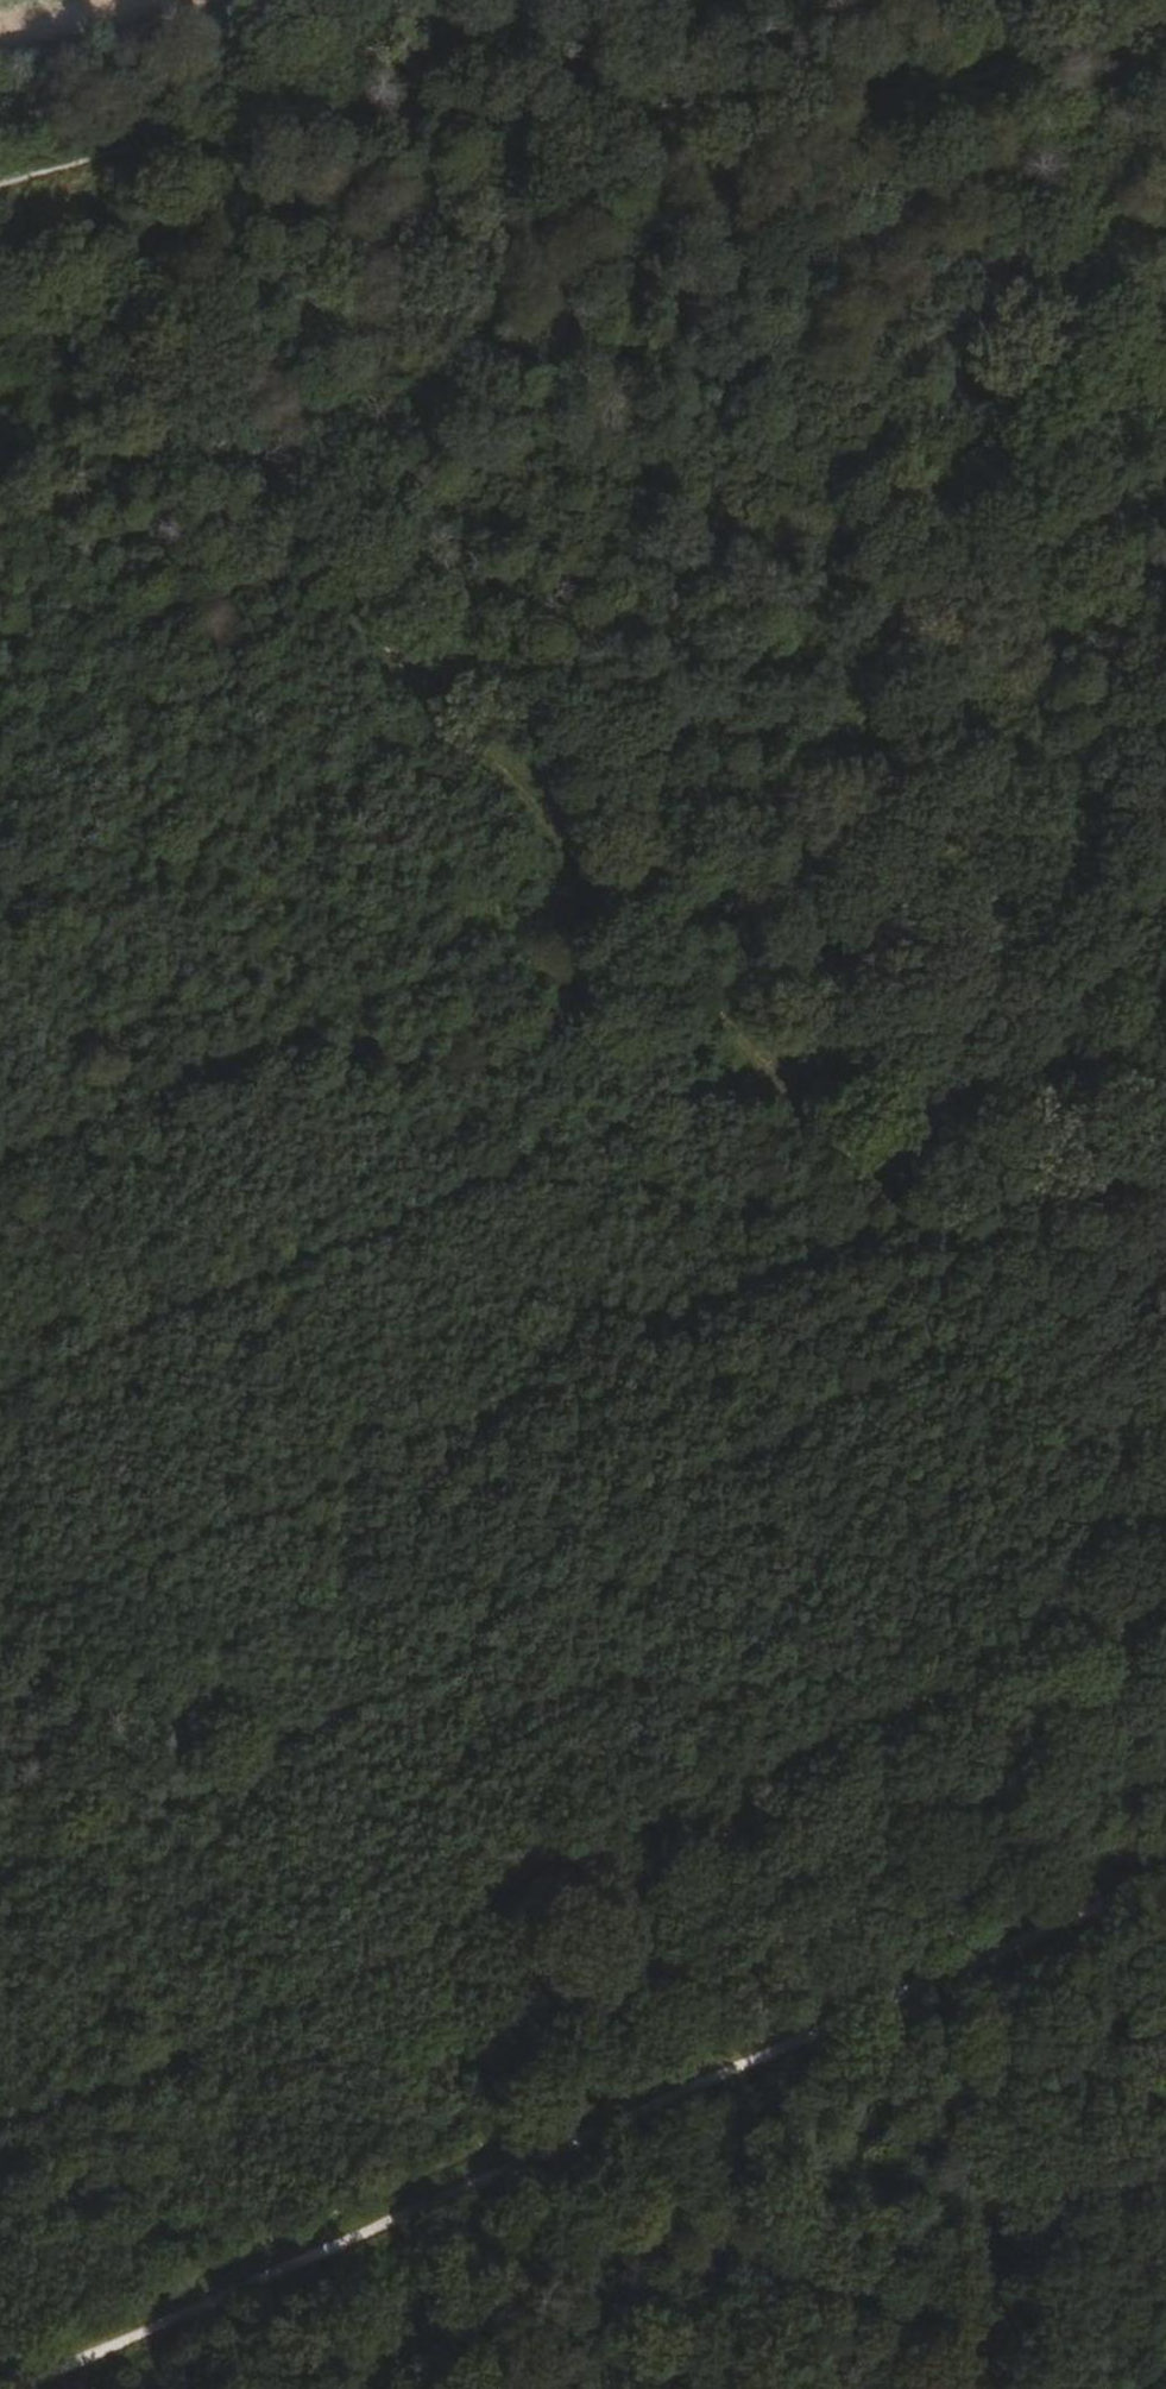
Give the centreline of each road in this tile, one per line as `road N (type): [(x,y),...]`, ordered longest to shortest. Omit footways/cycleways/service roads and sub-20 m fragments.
road 1 (track): [(13,2388),(1165,1887)]
road 2 (track): [(186,0),(0,38)]

